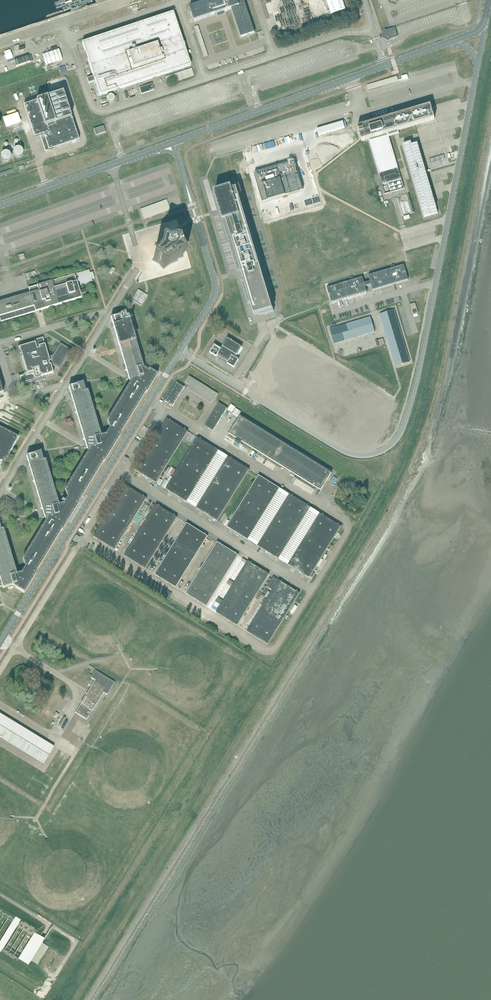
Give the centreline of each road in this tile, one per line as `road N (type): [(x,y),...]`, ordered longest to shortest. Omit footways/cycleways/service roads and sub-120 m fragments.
road 1 (track): [(76,999),(392,489),(429,385),(470,172)]
road 2 (unclassified): [(180,351),(346,452),(373,454),(392,444),(418,372),(477,67)]
road 3 (unclassified): [(0,643),(180,351)]
road 4 (unclassified): [(173,143),(385,65)]
road 5 (unclassified): [(0,493),(63,389)]
road 6 (unclassified): [(180,351),(215,294),(203,241)]

